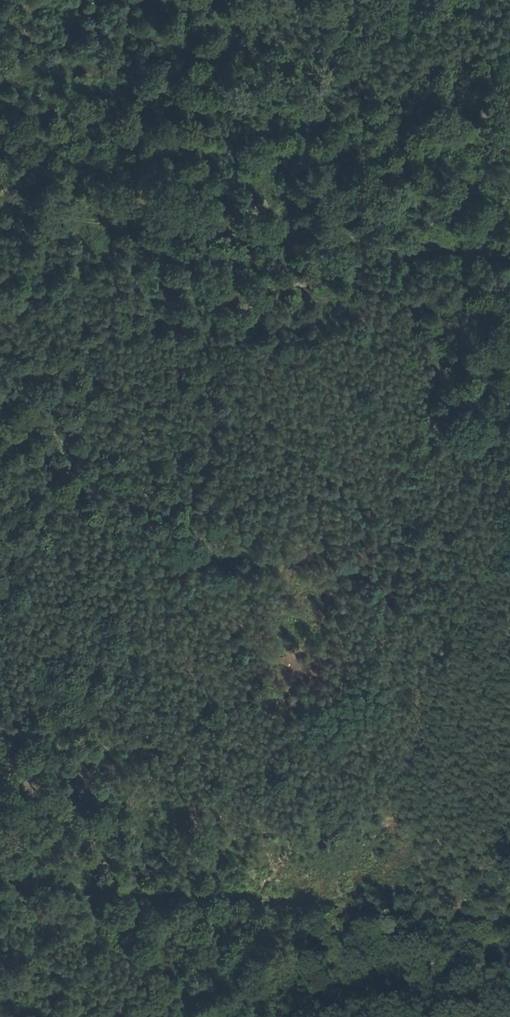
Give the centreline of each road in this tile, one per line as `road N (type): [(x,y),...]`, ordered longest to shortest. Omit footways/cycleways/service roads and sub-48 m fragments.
road 1 (track): [(509,257),(0,213)]
road 2 (track): [(0,879),(509,922)]

